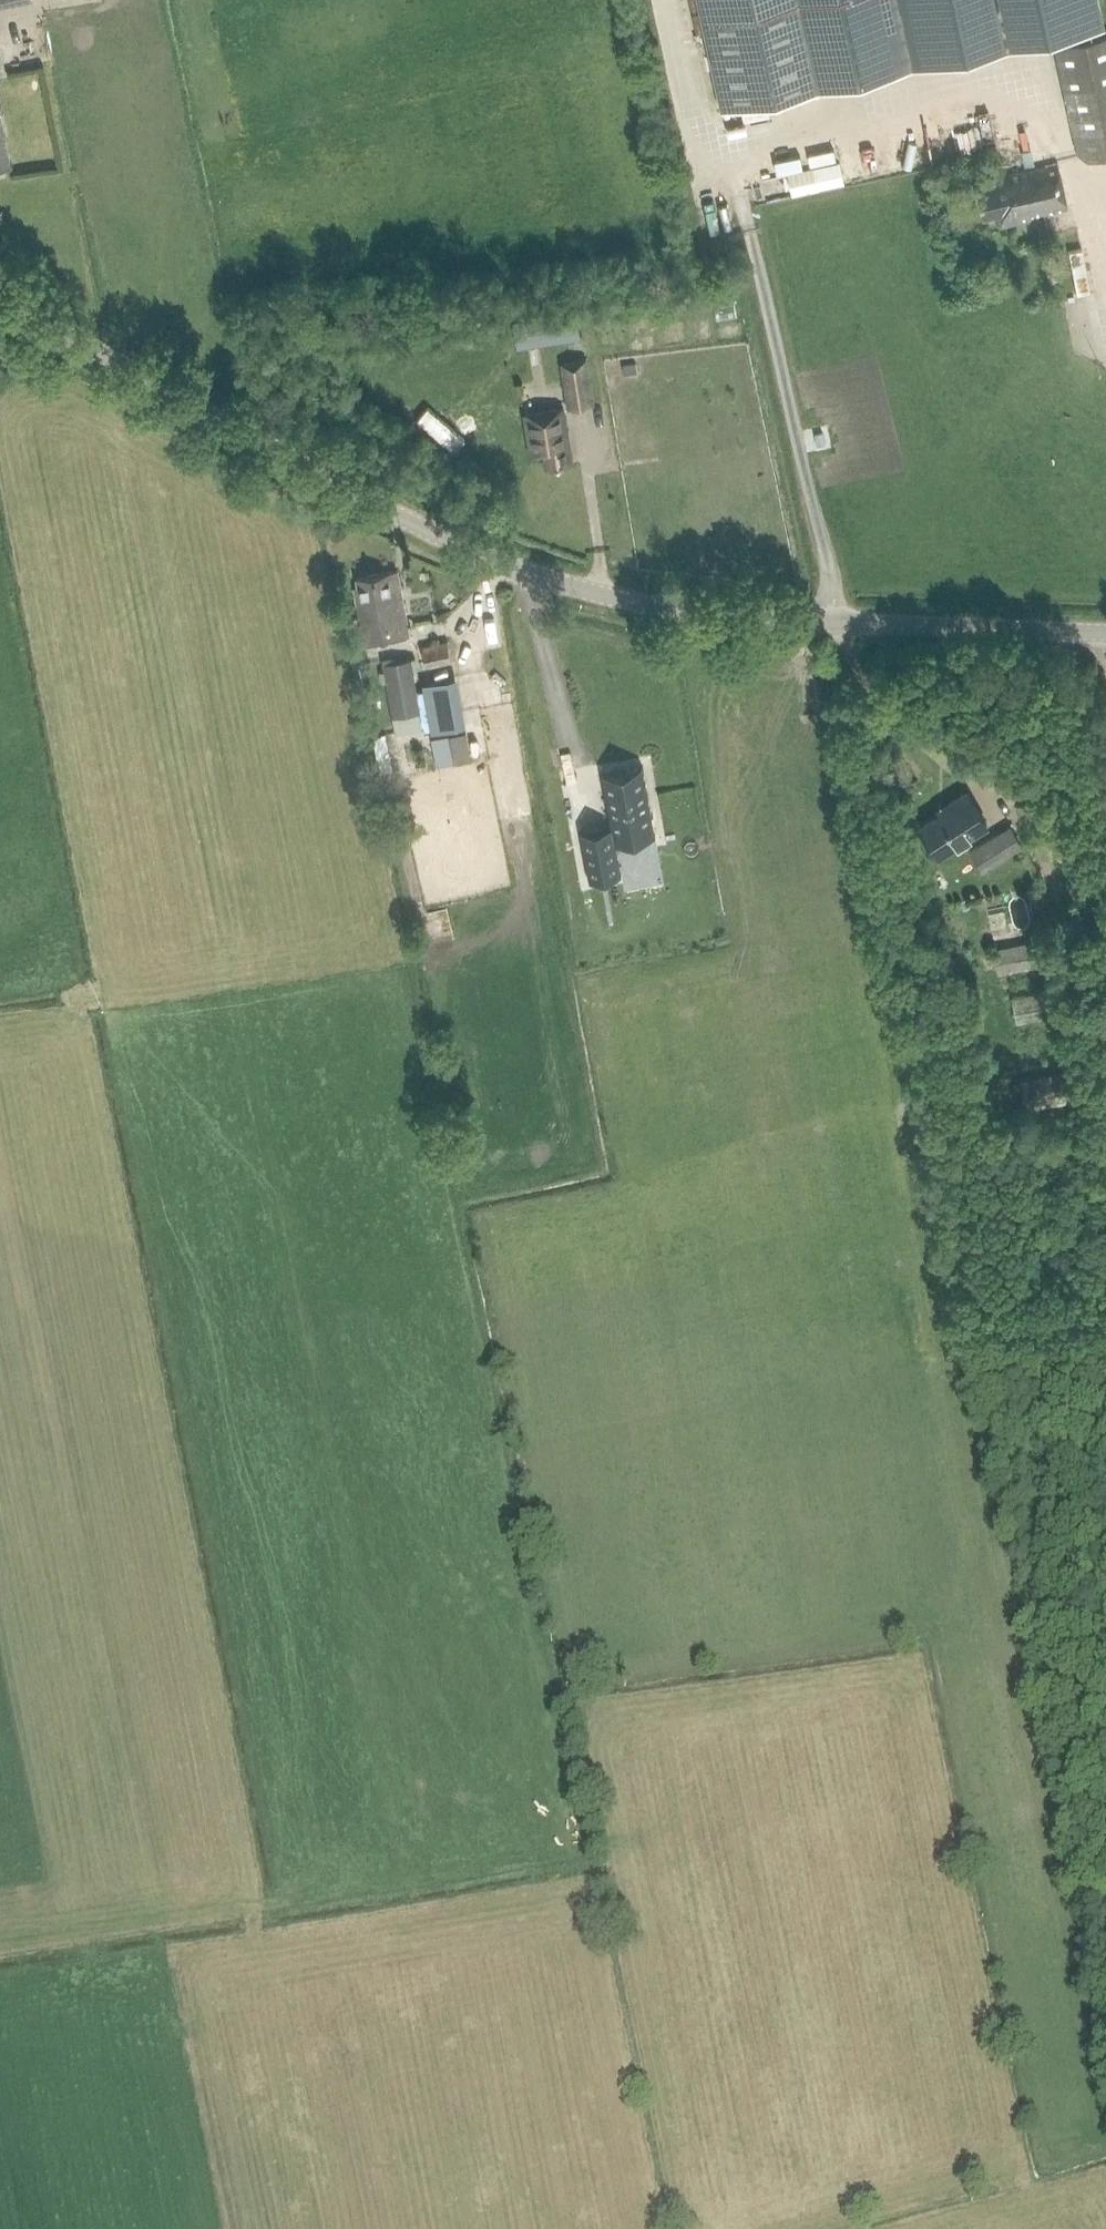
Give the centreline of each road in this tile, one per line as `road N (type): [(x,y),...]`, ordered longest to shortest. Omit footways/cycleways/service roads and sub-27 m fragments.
road 1 (unclassified): [(840,624),(652,607),(489,560),(388,512),(0,297)]
road 2 (unclassified): [(840,624),(1105,632)]

